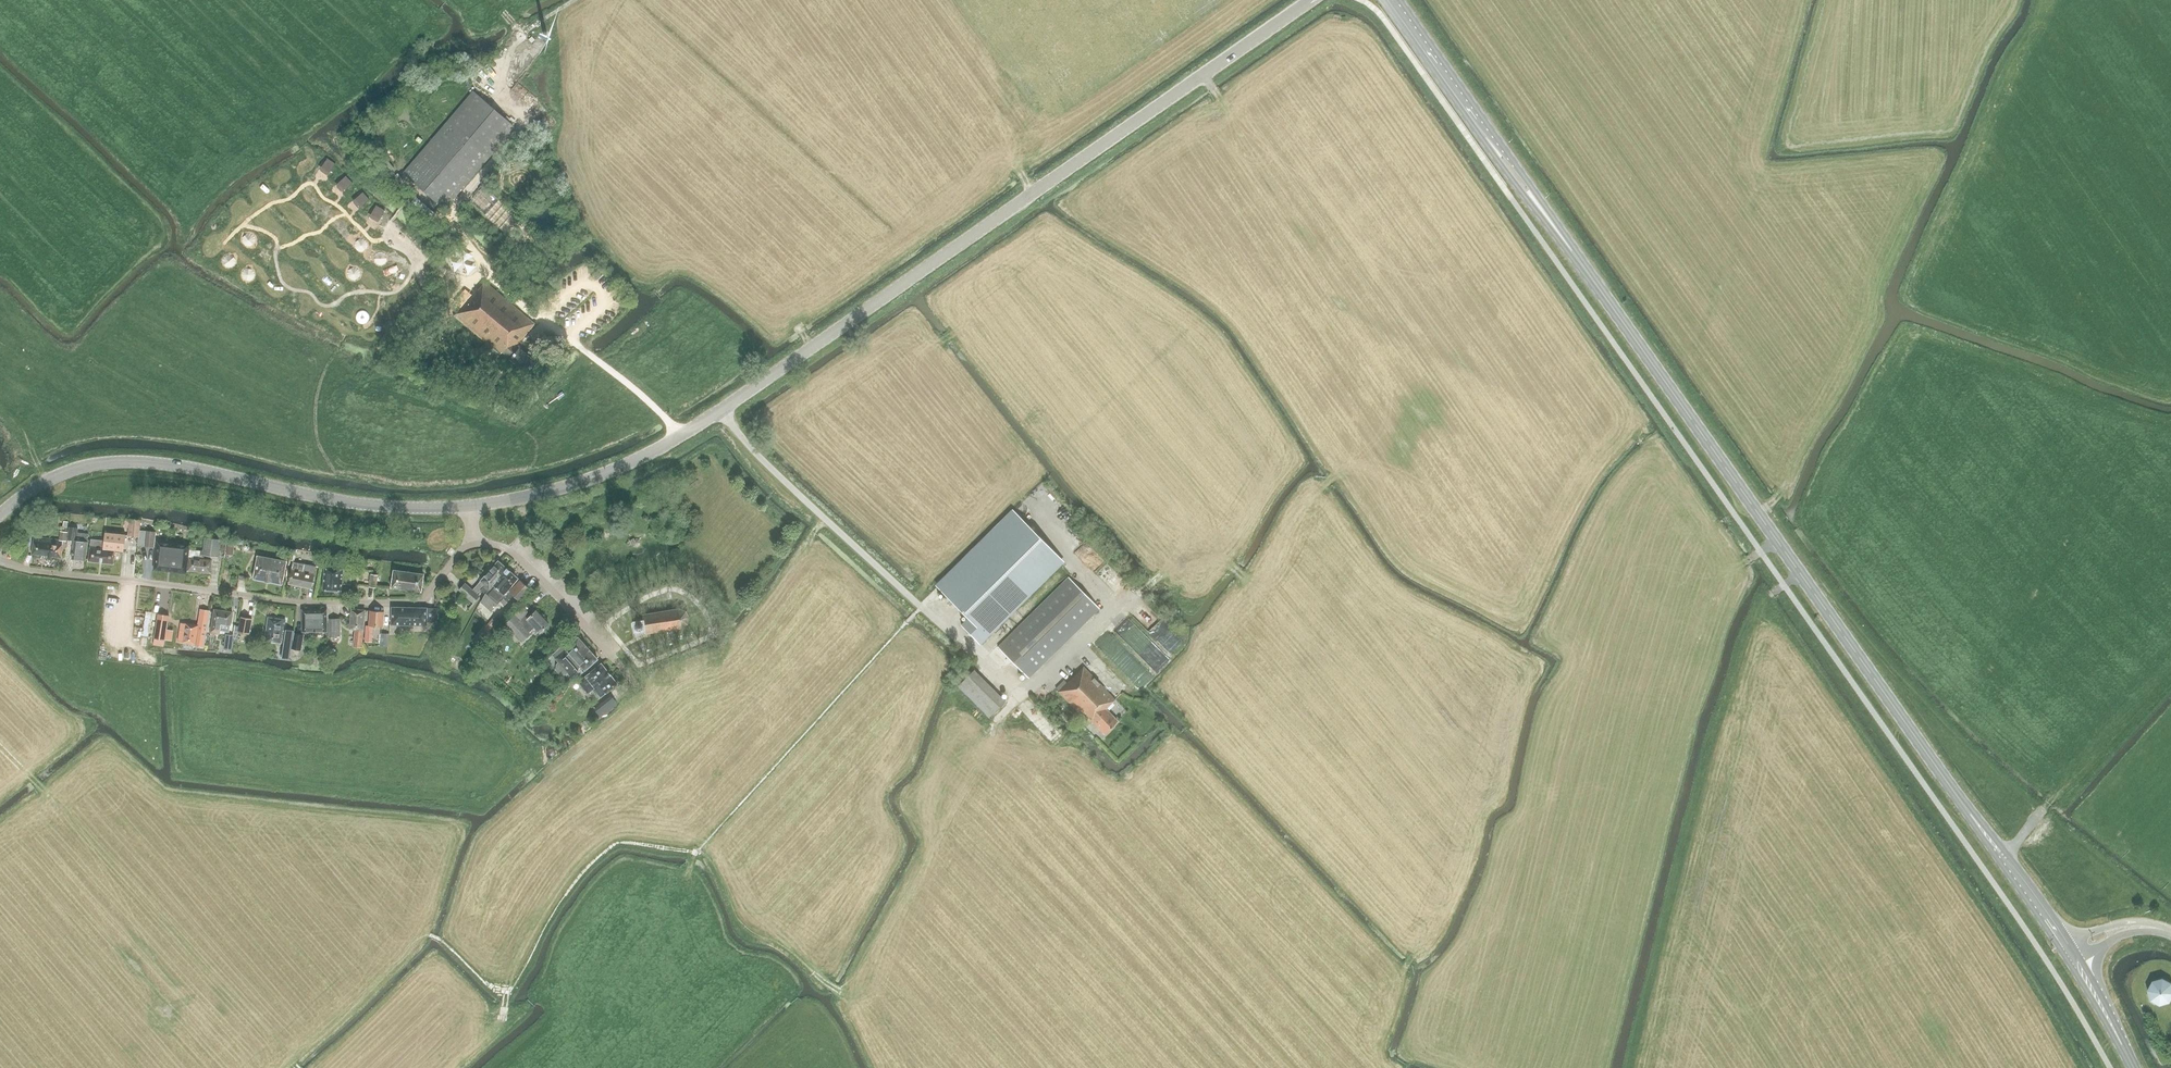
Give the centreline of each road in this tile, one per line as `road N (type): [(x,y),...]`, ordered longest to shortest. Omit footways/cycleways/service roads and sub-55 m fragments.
road 1 (tertiary): [(475,506),(568,487),(681,436),(1312,0)]
road 2 (primary): [(1968,812),(1563,239)]
road 3 (residential): [(0,560),(297,602),(422,603),(462,550),(476,544)]
road 4 (tertiary): [(0,515),(55,476),(125,461),(340,501),(475,506)]
road 5 (primary): [(1384,0),(1563,239)]
road 6 (primary): [(1563,239),(1401,0)]
road 7 (residential): [(639,685),(511,551),(476,544)]
road 8 (primary): [(1968,812),(2063,955)]
road 9 (primary): [(2070,941),(1968,812)]

